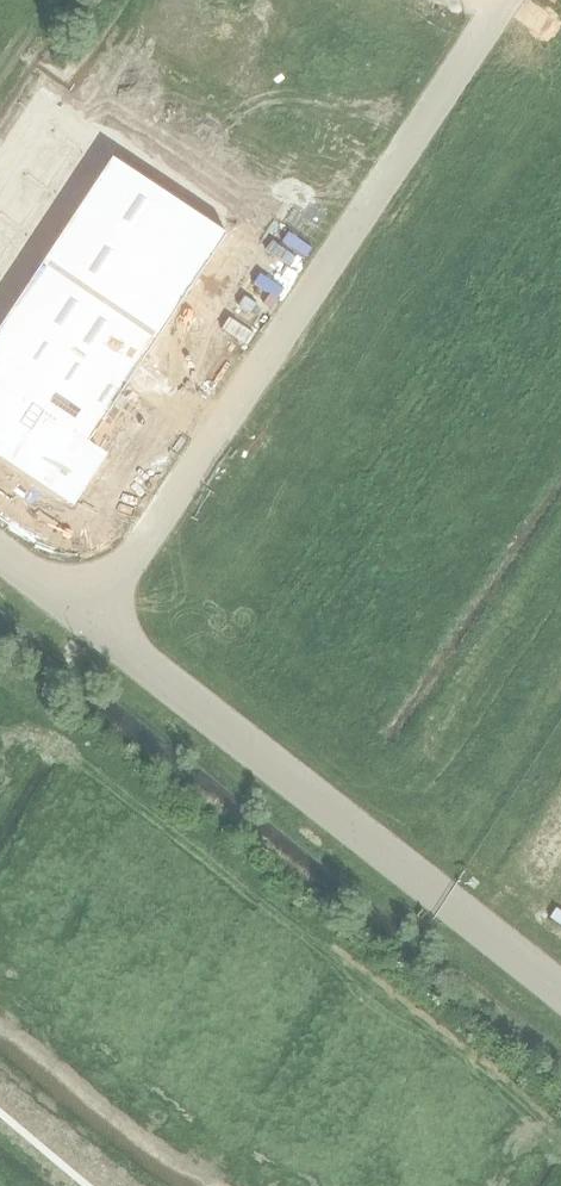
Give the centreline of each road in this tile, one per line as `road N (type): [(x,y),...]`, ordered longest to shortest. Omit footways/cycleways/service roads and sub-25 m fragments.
road 1 (unclassified): [(503,0),(92,616)]
road 2 (unclassified): [(92,616),(446,892)]

